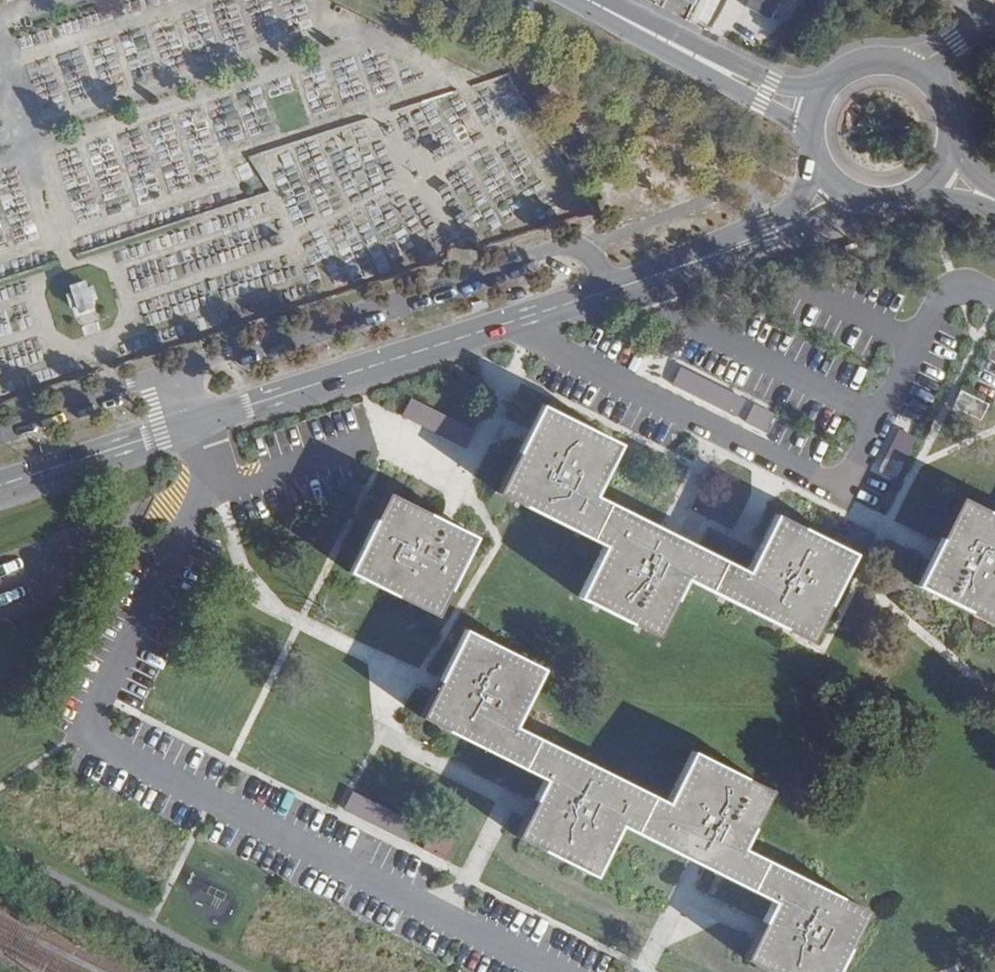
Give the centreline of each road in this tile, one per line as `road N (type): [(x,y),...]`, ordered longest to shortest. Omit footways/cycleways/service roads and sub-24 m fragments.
road 1 (tertiary): [(770,233),(0,484)]
road 2 (secondary): [(669,40),(706,72),(809,132)]
road 3 (secondary): [(819,90),(771,82),(669,40)]

